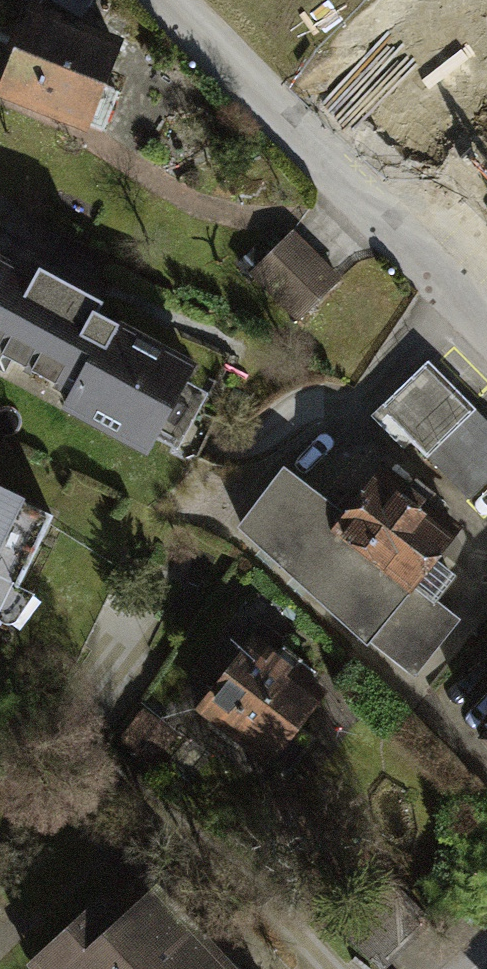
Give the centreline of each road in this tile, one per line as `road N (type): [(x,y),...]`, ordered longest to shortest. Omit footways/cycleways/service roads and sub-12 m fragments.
road 1 (residential): [(161,0),(486,329)]

